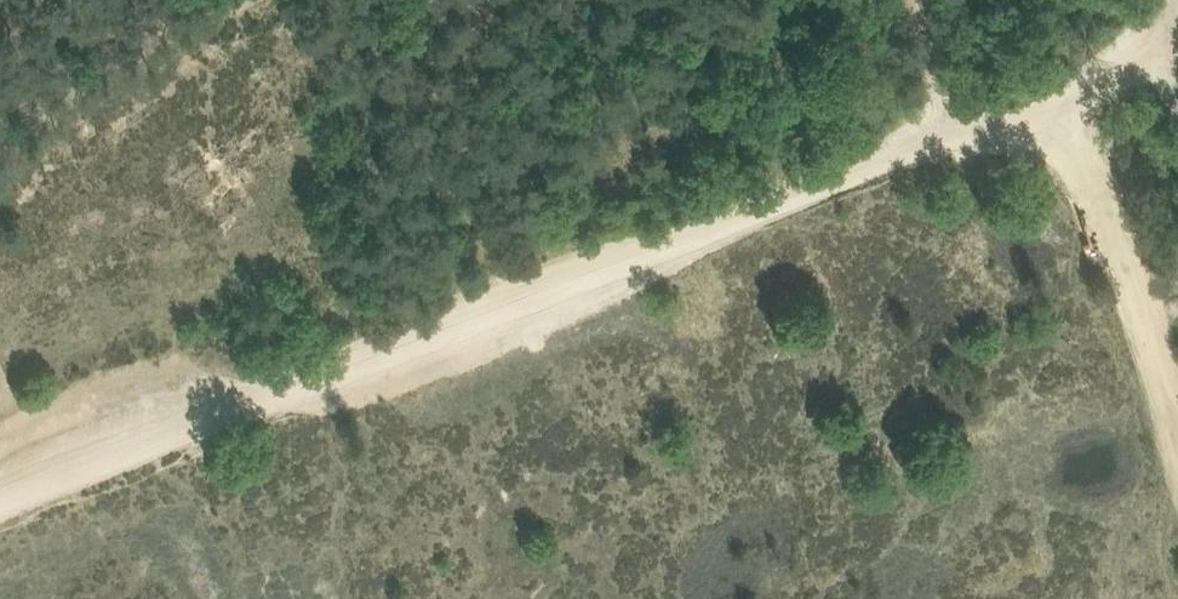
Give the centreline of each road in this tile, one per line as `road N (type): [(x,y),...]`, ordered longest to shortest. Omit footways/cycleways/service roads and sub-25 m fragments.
road 1 (track): [(1050,95),(0,497)]
road 2 (track): [(1175,21),(1050,95),(1177,448)]
road 3 (track): [(919,4),(943,130)]

